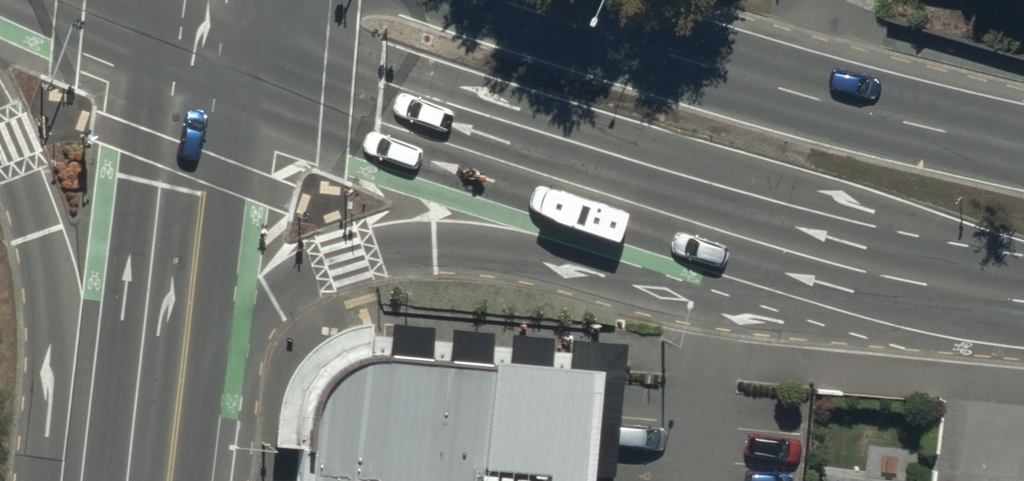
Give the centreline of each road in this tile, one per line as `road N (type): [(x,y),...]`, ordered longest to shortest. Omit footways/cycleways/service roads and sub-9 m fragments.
road 1 (primary): [(888,263),(710,297),(466,244),(402,246),(345,260),(273,296),(157,411)]
road 2 (primary): [(888,263),(203,48)]
road 3 (primary): [(538,14),(710,68),(1023,148)]
road 4 (tertiary): [(157,411),(203,48)]
road 5 (primary): [(43,480),(50,344),(42,257),(0,130)]
road 6 (primary): [(203,48),(56,0)]
road 7 (primary): [(1023,301),(888,263)]

